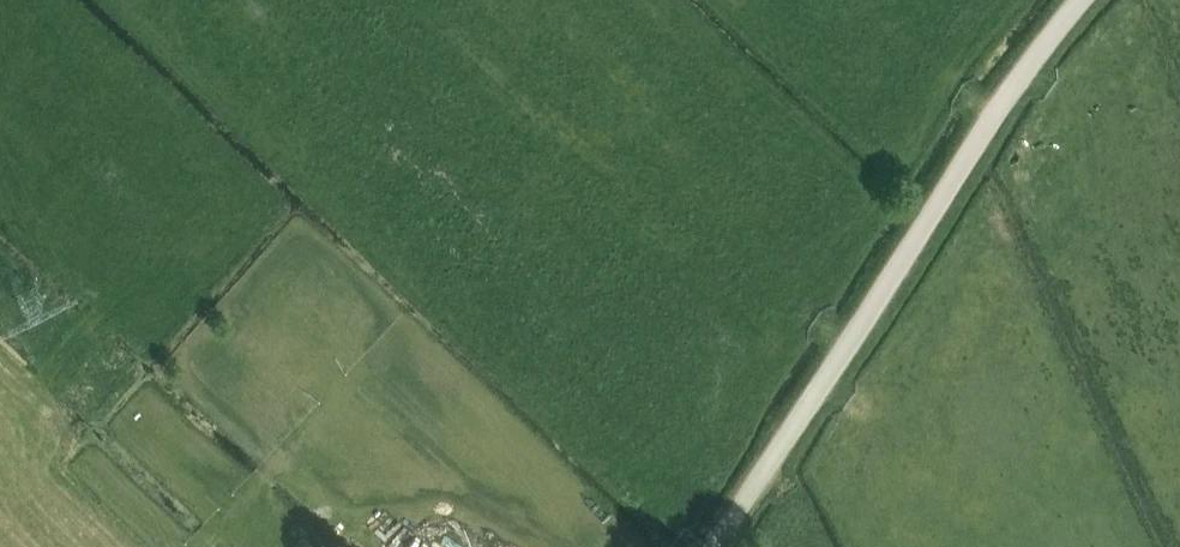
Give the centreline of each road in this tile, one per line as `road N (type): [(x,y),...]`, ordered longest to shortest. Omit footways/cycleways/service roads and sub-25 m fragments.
road 1 (track): [(714,546),(1008,95),(1081,0)]

